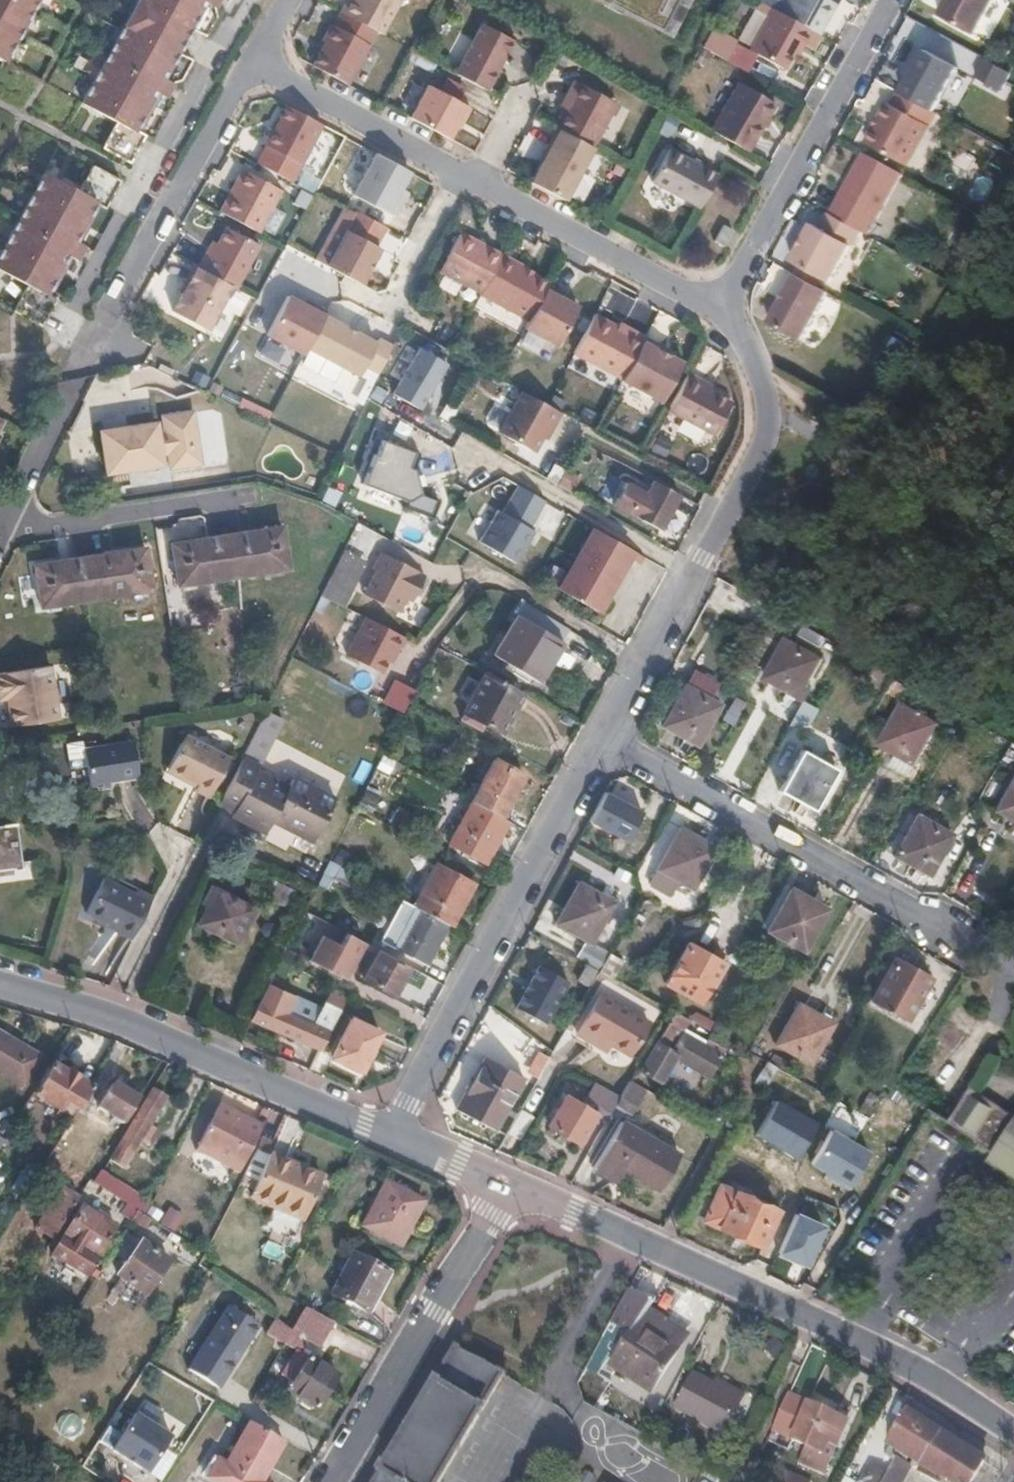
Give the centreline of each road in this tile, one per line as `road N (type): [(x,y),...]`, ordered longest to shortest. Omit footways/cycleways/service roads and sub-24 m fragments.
road 1 (residential): [(511,1185),(865,1344),(1013,1433)]
road 2 (residential): [(0,542),(78,376),(254,57)]
road 3 (residential): [(601,740),(768,432),(764,385),(726,313)]
road 4 (residential): [(394,1140),(601,740)]
road 5 (residential): [(601,740),(984,950)]
road 6 (residential): [(0,985),(115,1016),(394,1140)]
road 7 (residential): [(241,0),(66,326)]
road 8 (residential): [(726,313),(899,0)]
road 9 (residential): [(511,1185),(332,1481)]
road 10 (residential): [(466,173),(388,311),(296,264),(274,298)]
road 11 (residential): [(726,313),(477,179)]
road 12 (residential): [(466,173),(254,57)]
road 13 (residential): [(394,1140),(511,1185)]

